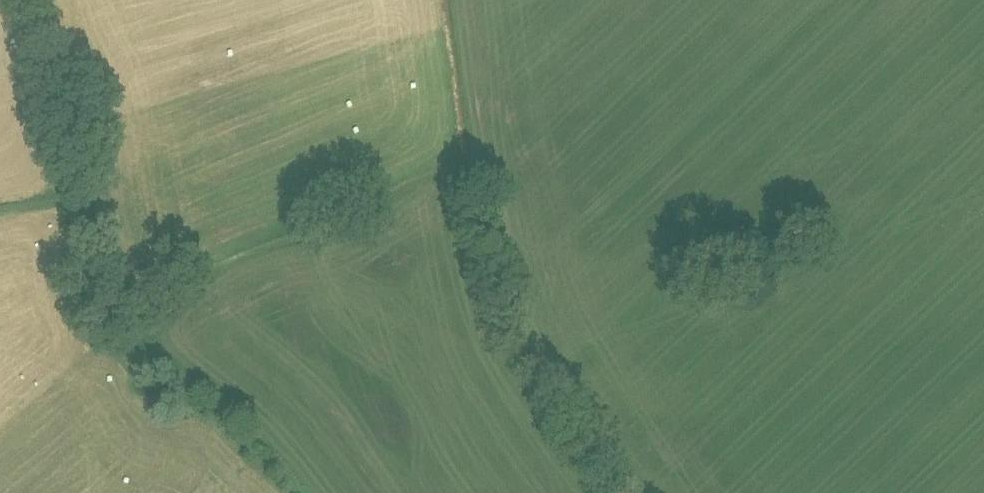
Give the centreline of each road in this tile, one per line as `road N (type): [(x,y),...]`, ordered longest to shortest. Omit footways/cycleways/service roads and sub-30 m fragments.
road 1 (track): [(983,188),(551,358)]
road 2 (track): [(464,0),(512,319),(551,358)]
road 3 (track): [(551,358),(632,492)]

